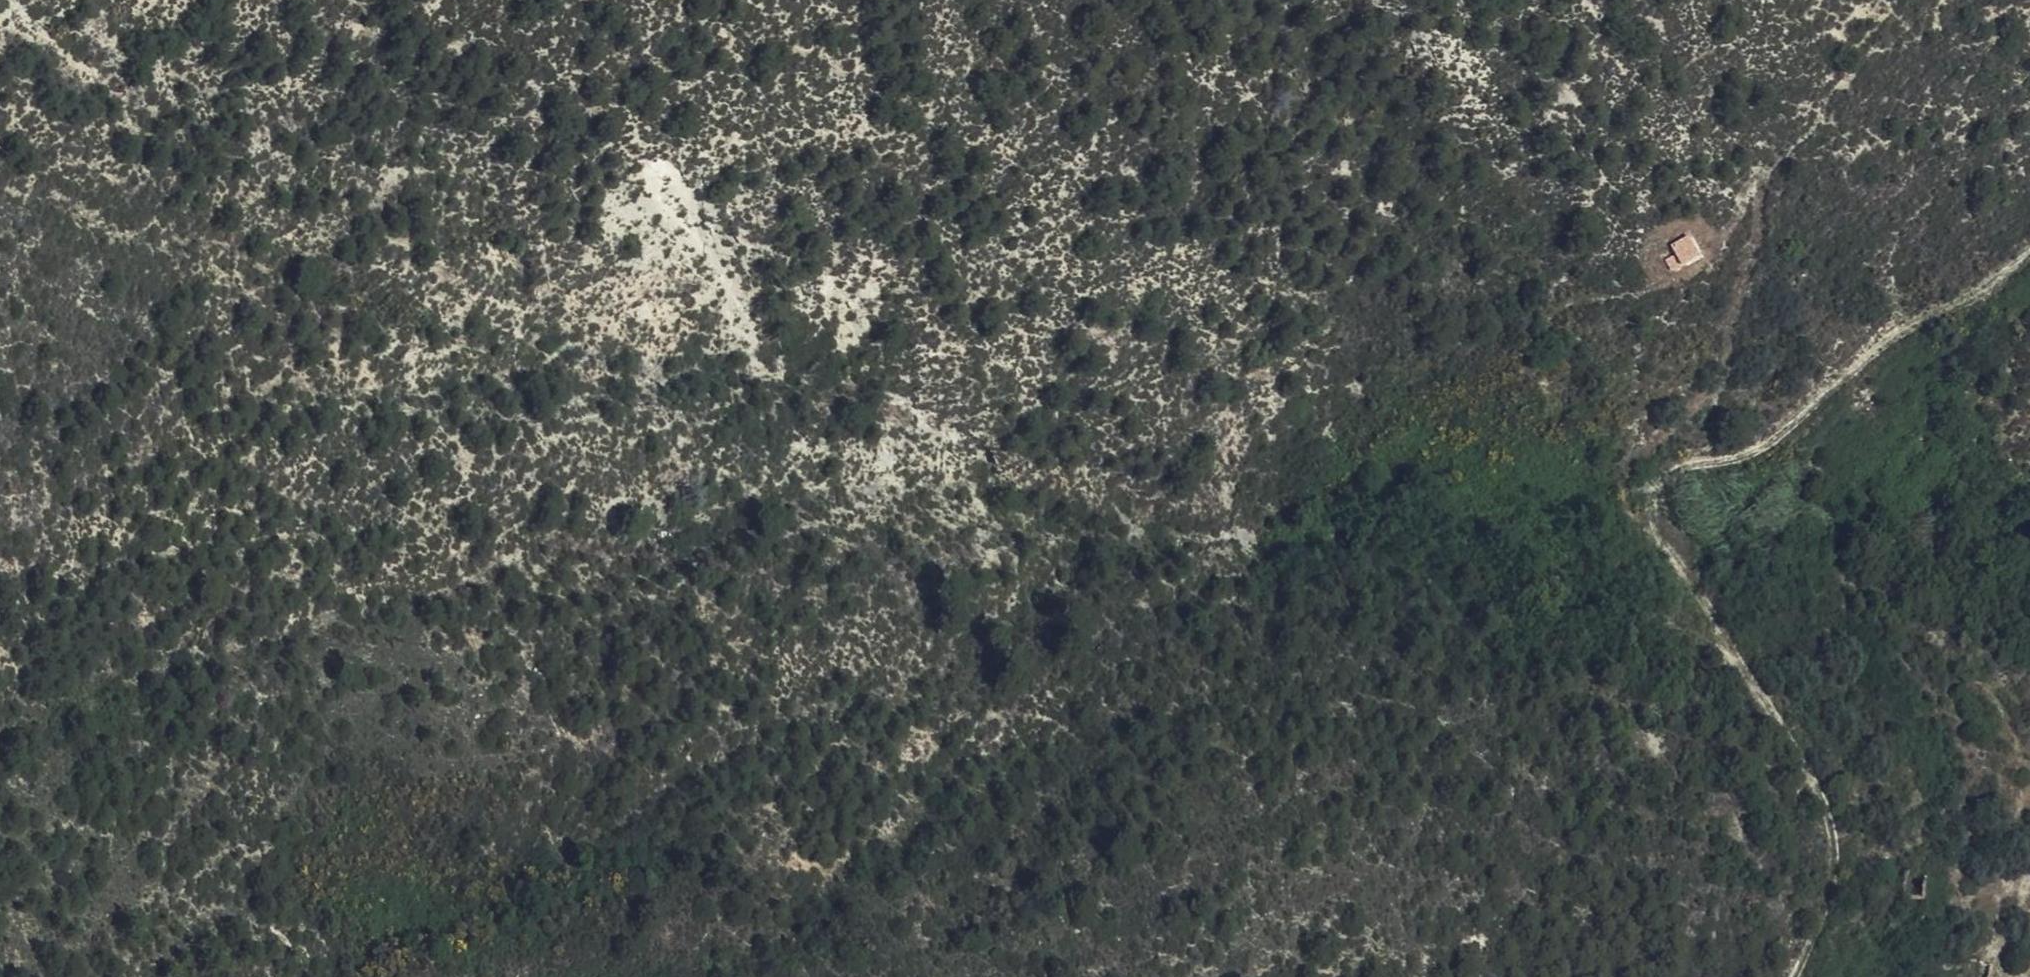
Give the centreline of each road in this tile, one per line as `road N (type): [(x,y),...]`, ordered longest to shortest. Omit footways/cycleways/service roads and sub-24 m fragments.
road 1 (track): [(1792,976),(1837,885),(1833,807),(1660,529),(1667,480),(1700,460),(1745,460),(1774,447),(1919,328),(2029,256)]

